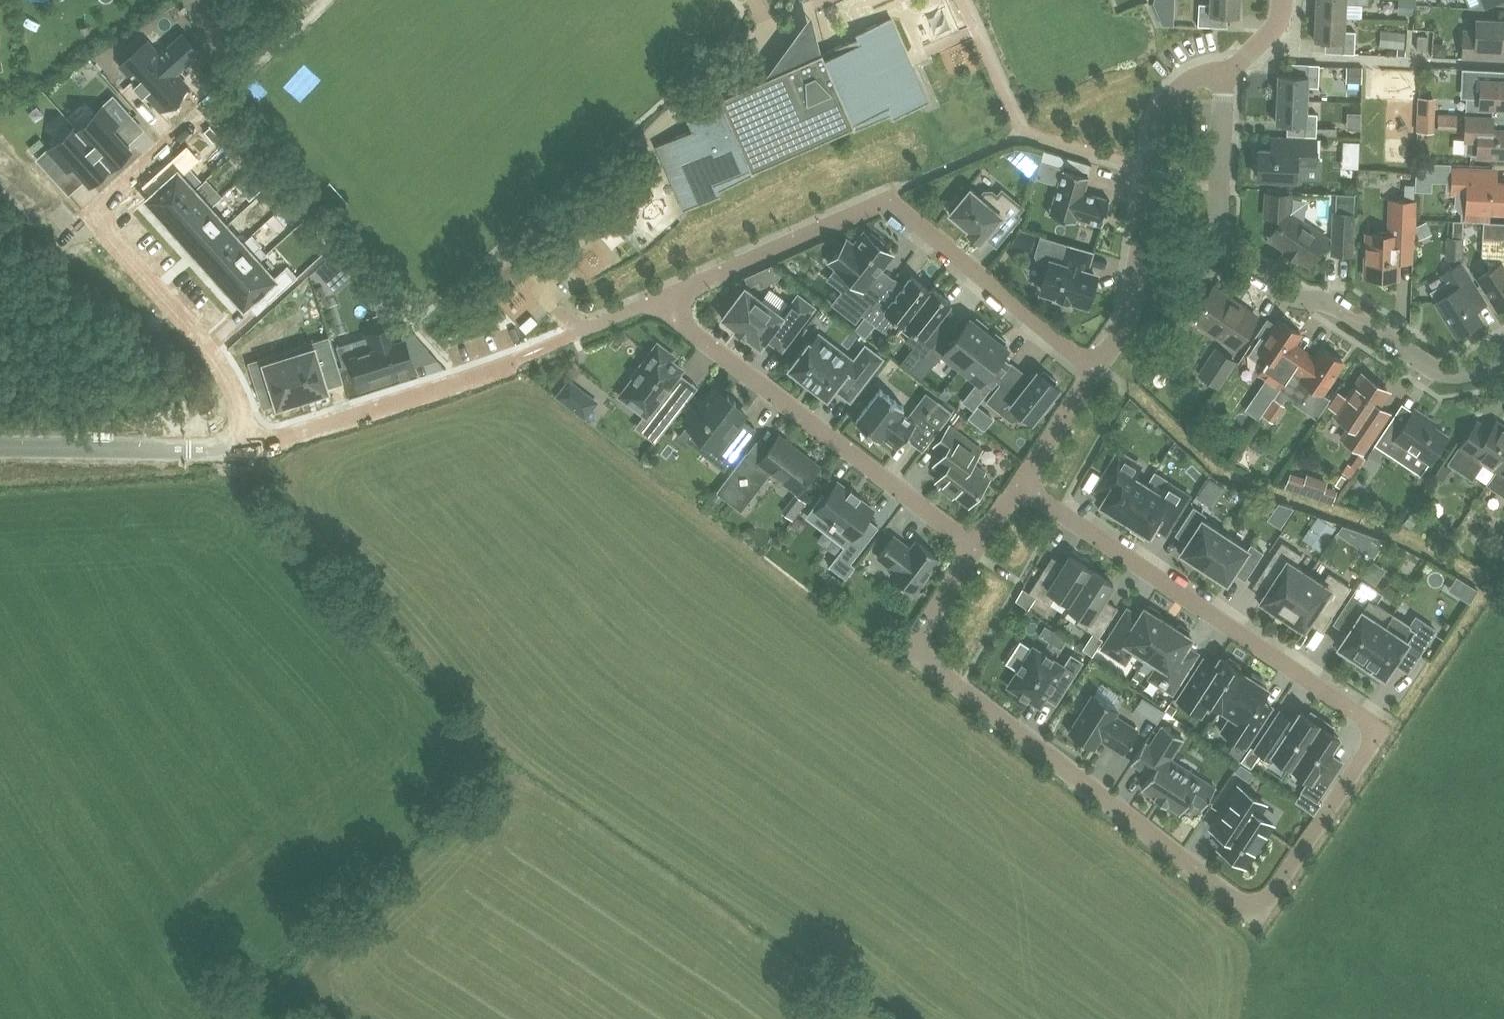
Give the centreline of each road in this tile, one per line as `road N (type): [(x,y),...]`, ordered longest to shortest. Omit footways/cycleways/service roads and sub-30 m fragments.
road 1 (residential): [(974,546),(918,633),(934,668),(1239,902),(1260,905),(1270,897),(1384,733),(1018,484)]
road 2 (residential): [(1097,373),(885,205),(661,300)]
road 3 (residential): [(1503,354),(1484,368),(1433,370),(1338,307),(1294,296),(1234,255),(1217,221),(1226,74)]
road 4 (residential): [(246,446),(209,343),(94,207),(214,100)]
road 5 (residential): [(974,546),(661,300)]
road 6 (residential): [(1226,74),(1199,75),(1162,105),(1129,321),(1097,373)]
road 7 (residential): [(246,446),(544,353)]
road 8 (residential): [(0,449),(246,446)]
road 9 (residential): [(1097,373),(1018,484)]
road 10 (residential): [(661,300),(544,353)]

